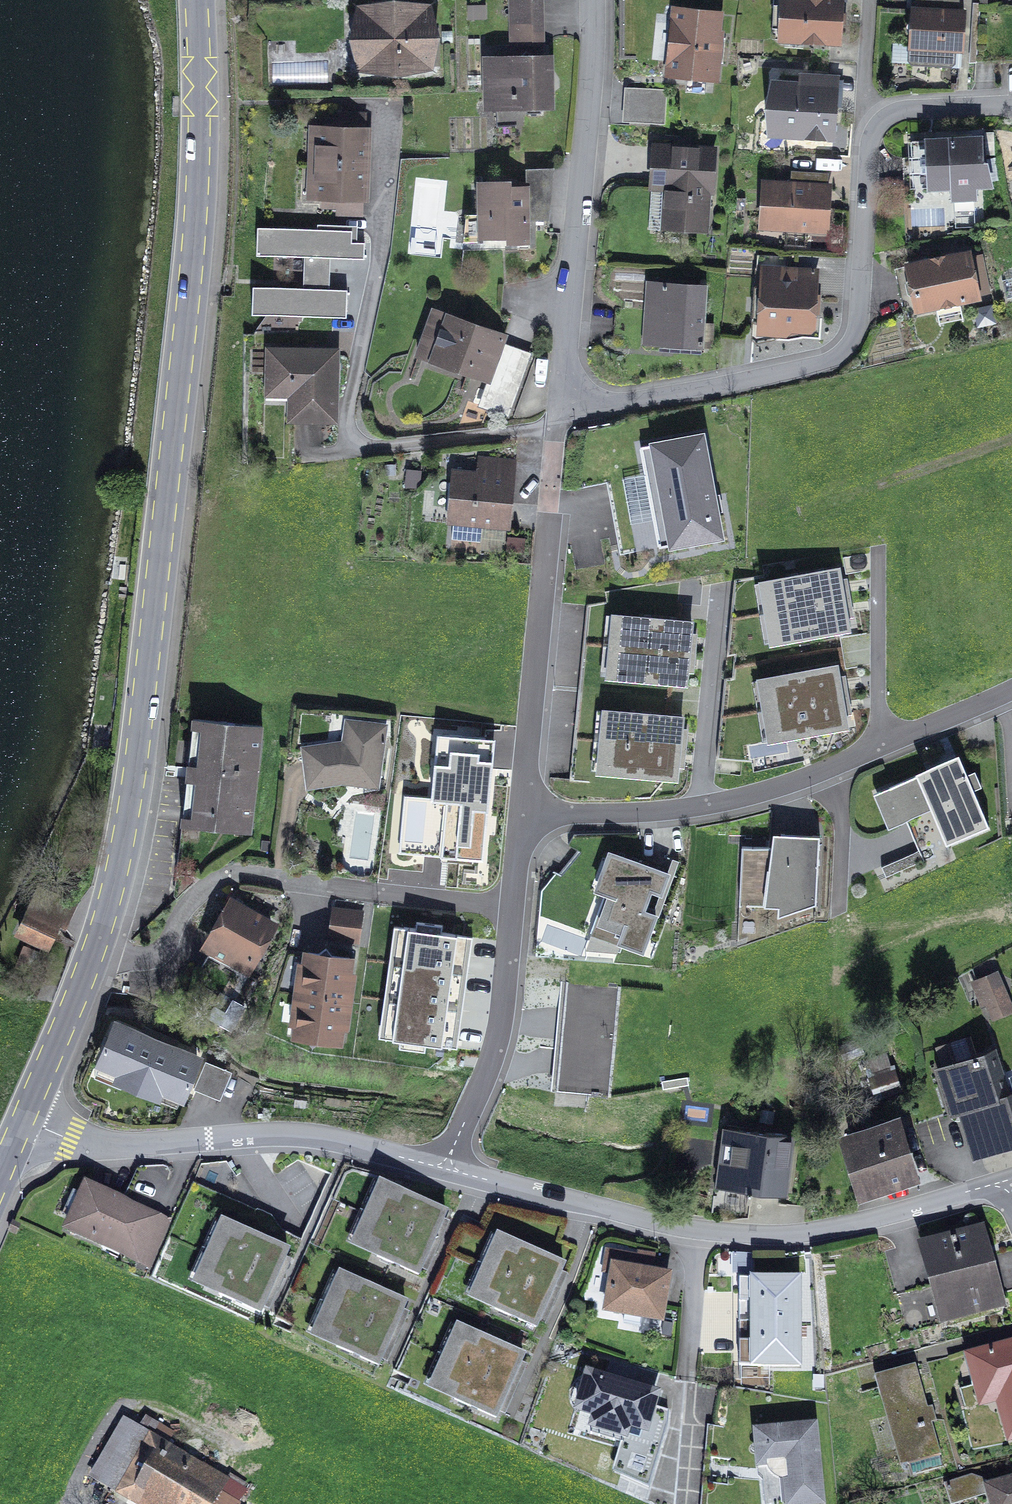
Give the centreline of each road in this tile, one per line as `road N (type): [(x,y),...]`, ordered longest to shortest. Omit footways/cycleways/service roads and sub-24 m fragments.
road 1 (primary): [(95,958),(136,802),(196,205),(198,0)]
road 2 (residential): [(569,390),(611,404),(816,365),(848,348),(858,318),(869,149),(879,123),(910,108),(1011,106)]
road 3 (unclassified): [(1008,1185),(821,1233),(754,1236),(700,1231),(447,1165)]
road 4 (residential): [(558,427),(377,447),(351,436),(346,417),(377,262),(388,103)]
road 5 (residential): [(528,814),(693,814),(828,778),(1011,692)]
road 6 (residential): [(512,907),(234,879),(200,892),(167,953),(137,965),(95,958)]
road 7 (unclassified): [(447,1165),(286,1135),(93,1146),(25,1120)]
road 8 (residential): [(593,0),(565,352),(569,390)]
road 9 (residential): [(528,814),(558,427)]
road 10 (residential): [(447,1165),(503,1021),(512,907)]
road 11 (primary): [(25,1120),(95,958)]

